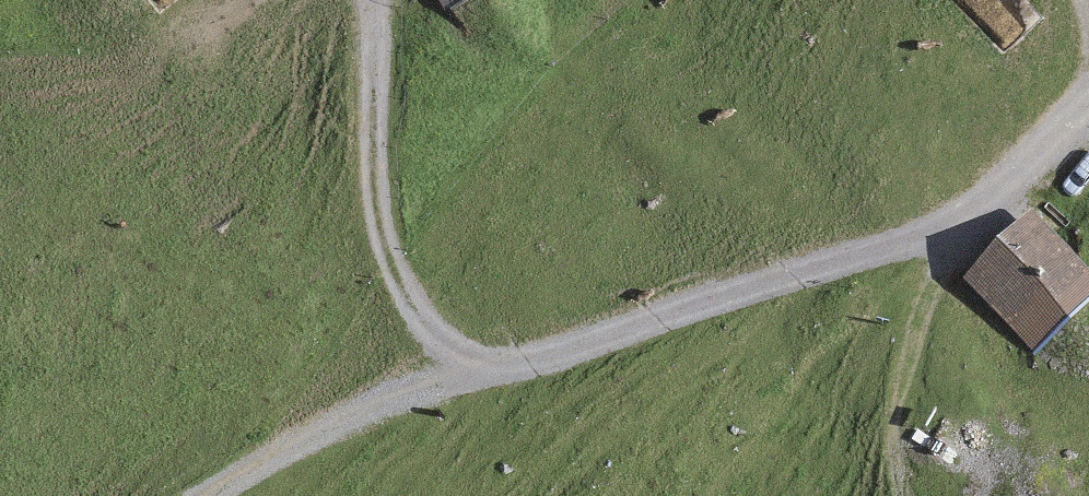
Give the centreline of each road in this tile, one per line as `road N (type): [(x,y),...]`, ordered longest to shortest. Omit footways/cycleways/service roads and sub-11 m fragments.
road 1 (track): [(216,495),(455,376),(621,335),(942,236)]
road 2 (track): [(363,0),(375,193),(393,268),(455,376)]
road 3 (track): [(942,236),(1088,116)]
road 4 (track): [(897,412),(942,236)]

